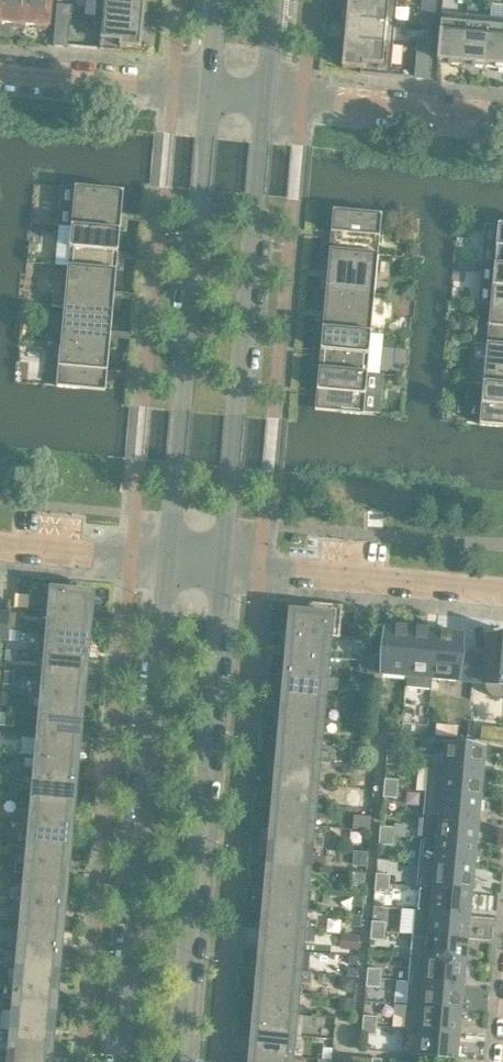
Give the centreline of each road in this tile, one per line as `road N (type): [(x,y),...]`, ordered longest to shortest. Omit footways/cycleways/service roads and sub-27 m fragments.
road 1 (tertiary): [(163,557),(121,1061)]
road 2 (tertiary): [(178,1061),(227,564)]
road 3 (tertiary): [(227,564),(270,96)]
road 4 (tertiary): [(208,93),(163,557)]
road 5 (residential): [(227,564),(502,589)]
road 6 (residential): [(502,118),(270,96)]
road 7 (residential): [(208,93),(0,73)]
road 8 (residential): [(0,544),(163,557)]

